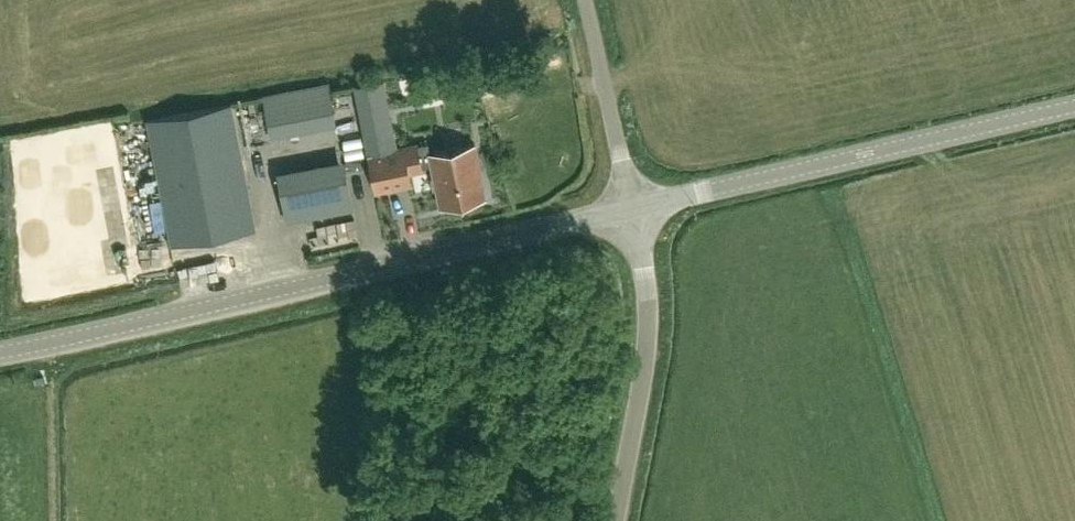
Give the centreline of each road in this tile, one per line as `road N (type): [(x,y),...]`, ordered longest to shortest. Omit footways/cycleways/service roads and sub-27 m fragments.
road 1 (tertiary): [(0,355),(633,210)]
road 2 (tertiary): [(633,210),(1074,108)]
road 3 (unclassified): [(615,520),(649,333),(633,210)]
road 4 (unclassified): [(633,210),(586,0)]

